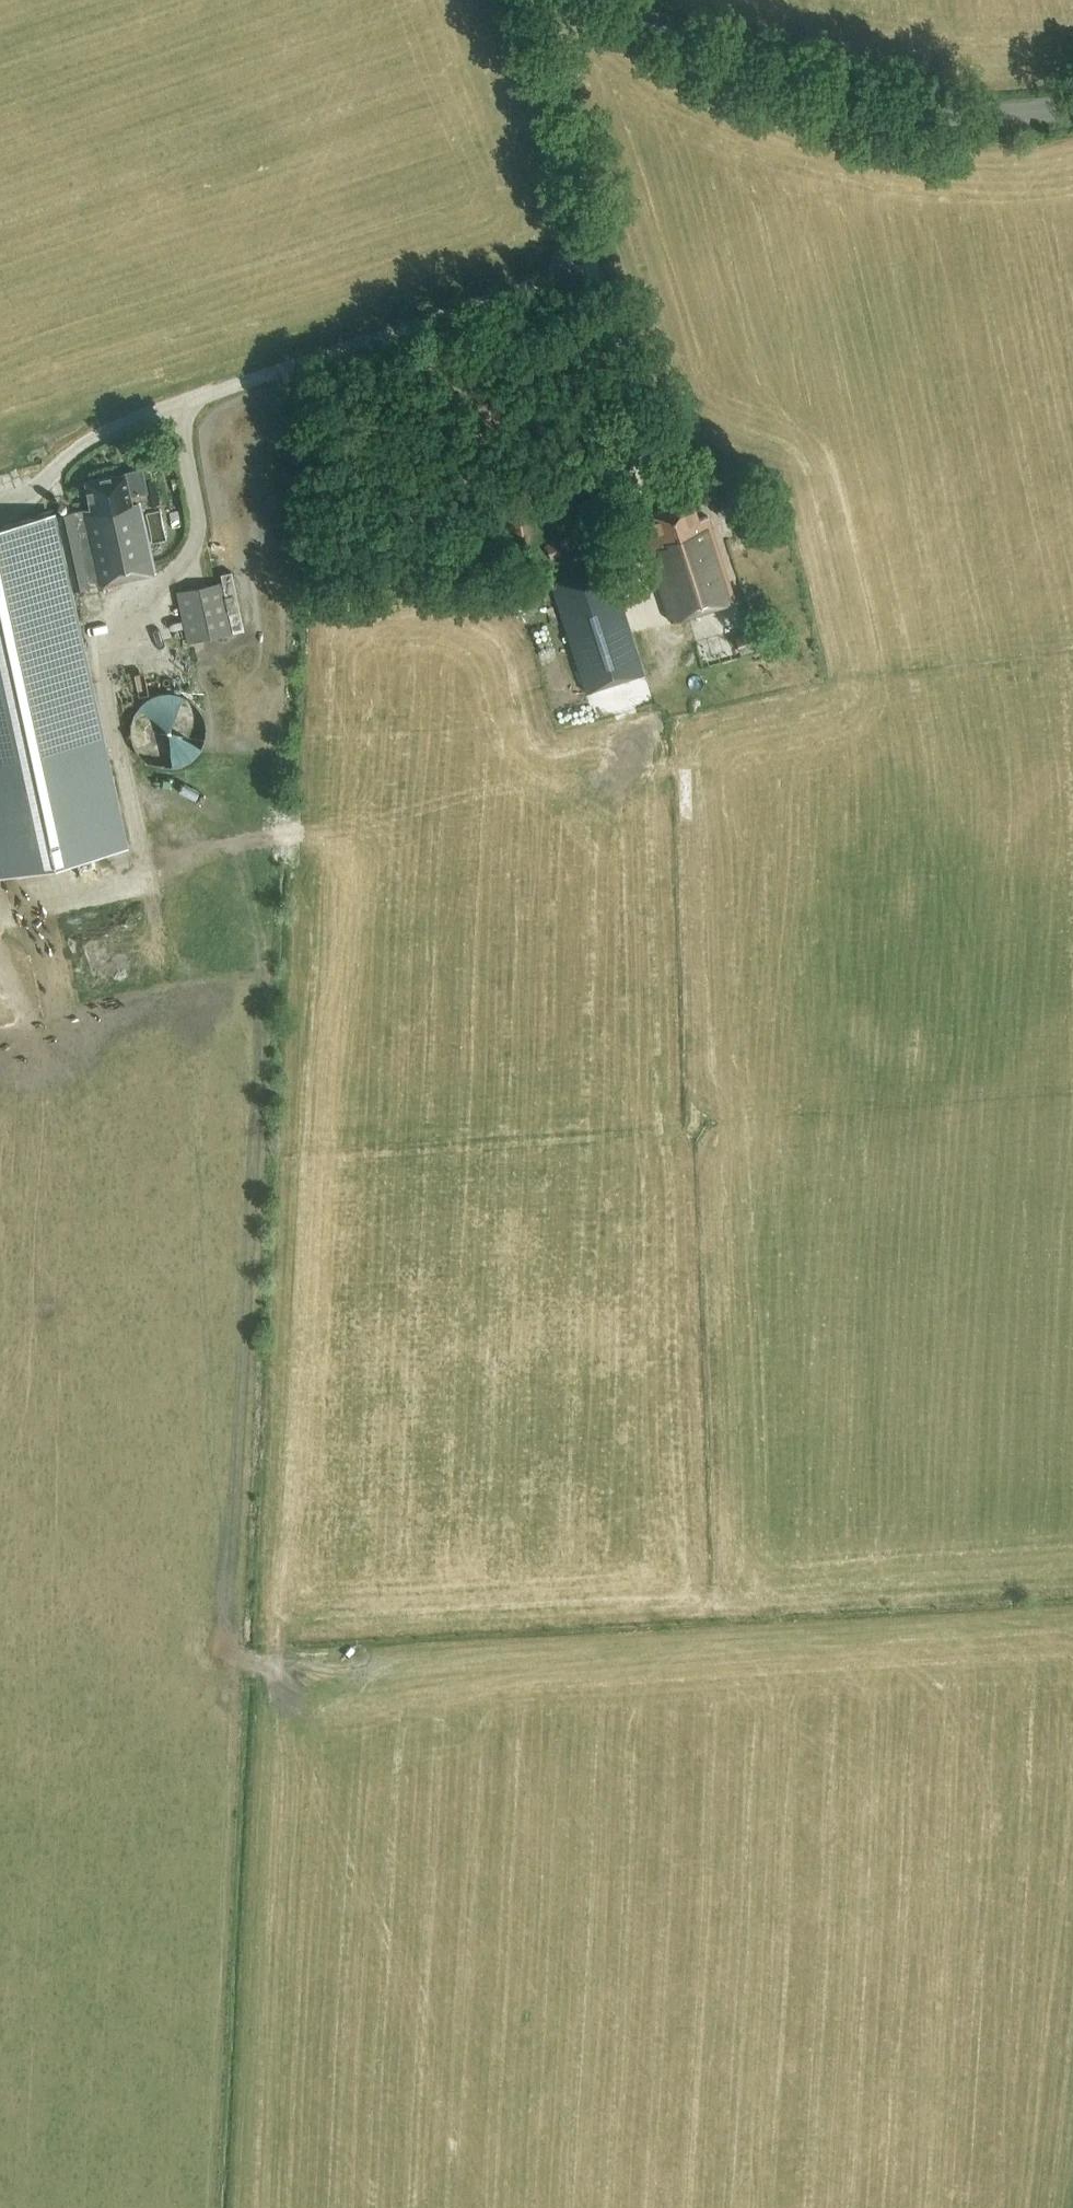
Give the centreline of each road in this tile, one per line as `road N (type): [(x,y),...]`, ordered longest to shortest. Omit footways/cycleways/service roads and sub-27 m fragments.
road 1 (tertiary): [(1072,105),(938,114),(838,99),(742,68),(623,0)]

